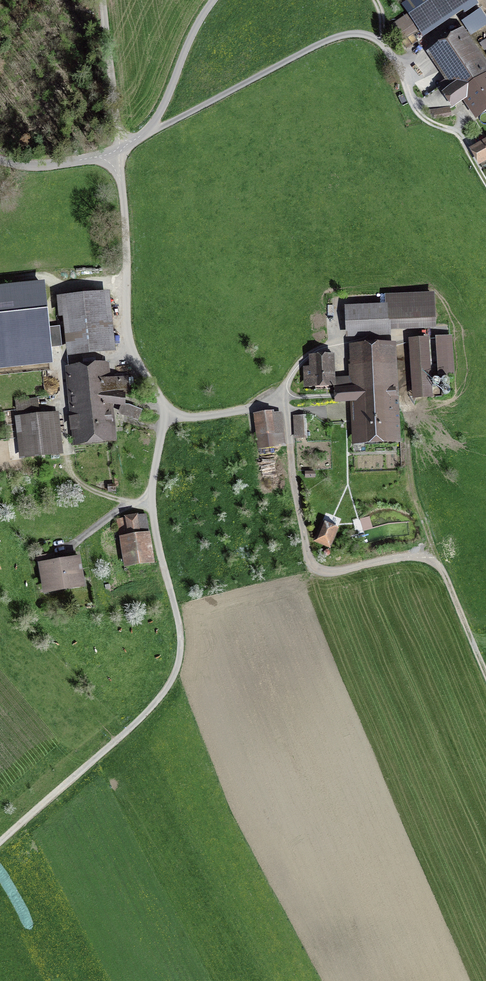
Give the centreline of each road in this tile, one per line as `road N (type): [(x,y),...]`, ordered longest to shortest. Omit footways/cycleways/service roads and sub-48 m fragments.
road 1 (unclassified): [(121,157),(126,322),(169,417),(151,504),(179,621),(177,677),(116,745)]
road 2 (track): [(485,677),(436,557),(322,577),(313,566),(285,449),(284,404),(169,417)]
road 3 (track): [(485,183),(464,147),(419,117),(393,58),(365,35),(331,39),(153,131)]
road 4 (track): [(442,329),(335,342),(304,357),(284,404)]
road 5 (track): [(61,375),(74,482),(109,501),(151,504)]
road 6 (unclassified): [(214,0),(153,131),(121,157)]
road 7 (unclassified): [(121,157),(105,0)]
road 8 (track): [(116,745),(0,846)]
road 9 (track): [(406,421),(408,467),(436,557)]
road 10 (unclassified): [(0,161),(21,168),(121,157)]

